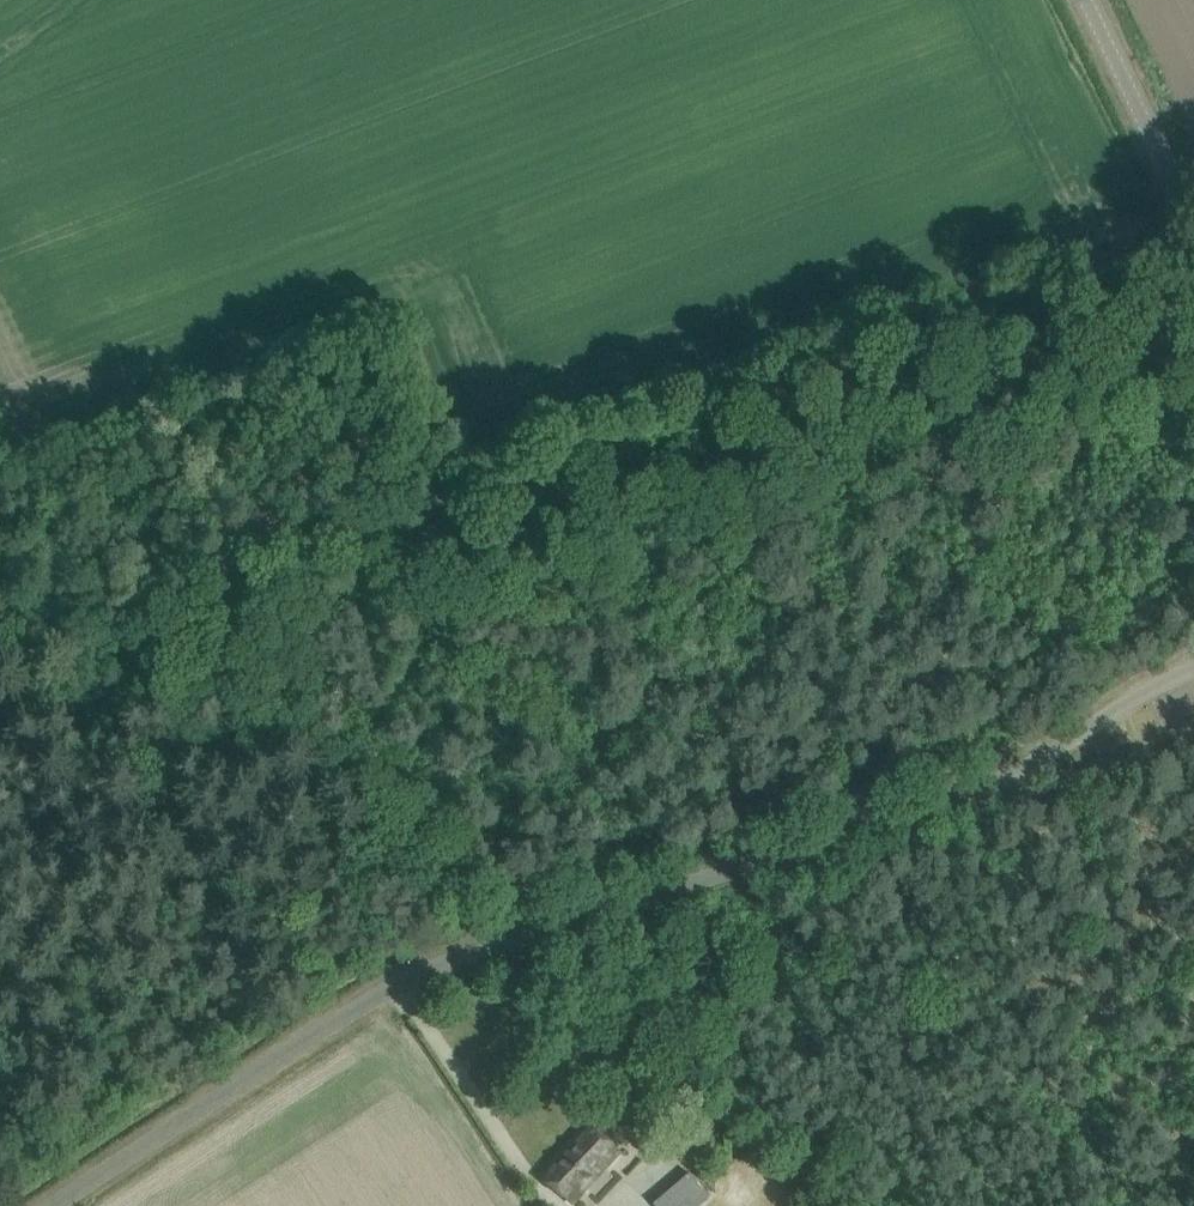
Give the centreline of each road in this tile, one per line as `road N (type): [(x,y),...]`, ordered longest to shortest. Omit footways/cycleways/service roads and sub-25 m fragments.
road 1 (unclassified): [(58,1205),(345,1018),(469,956),(968,785),(1193,668)]
road 2 (unclassified): [(1193,212),(1094,0)]

